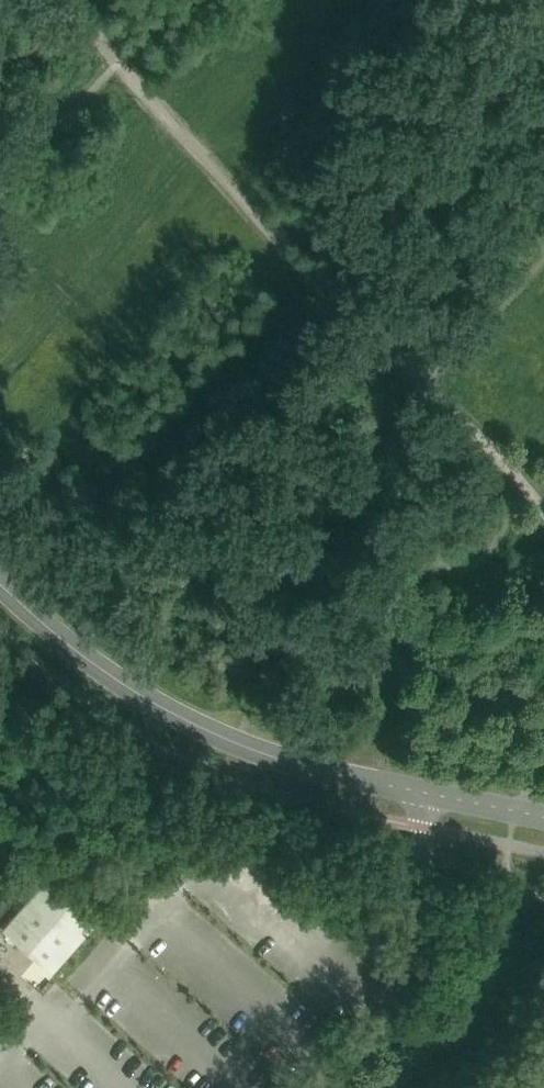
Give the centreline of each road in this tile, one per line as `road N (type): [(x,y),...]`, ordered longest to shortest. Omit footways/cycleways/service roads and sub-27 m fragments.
road 1 (unclassified): [(0,599),(166,712),(293,761),(543,821)]

